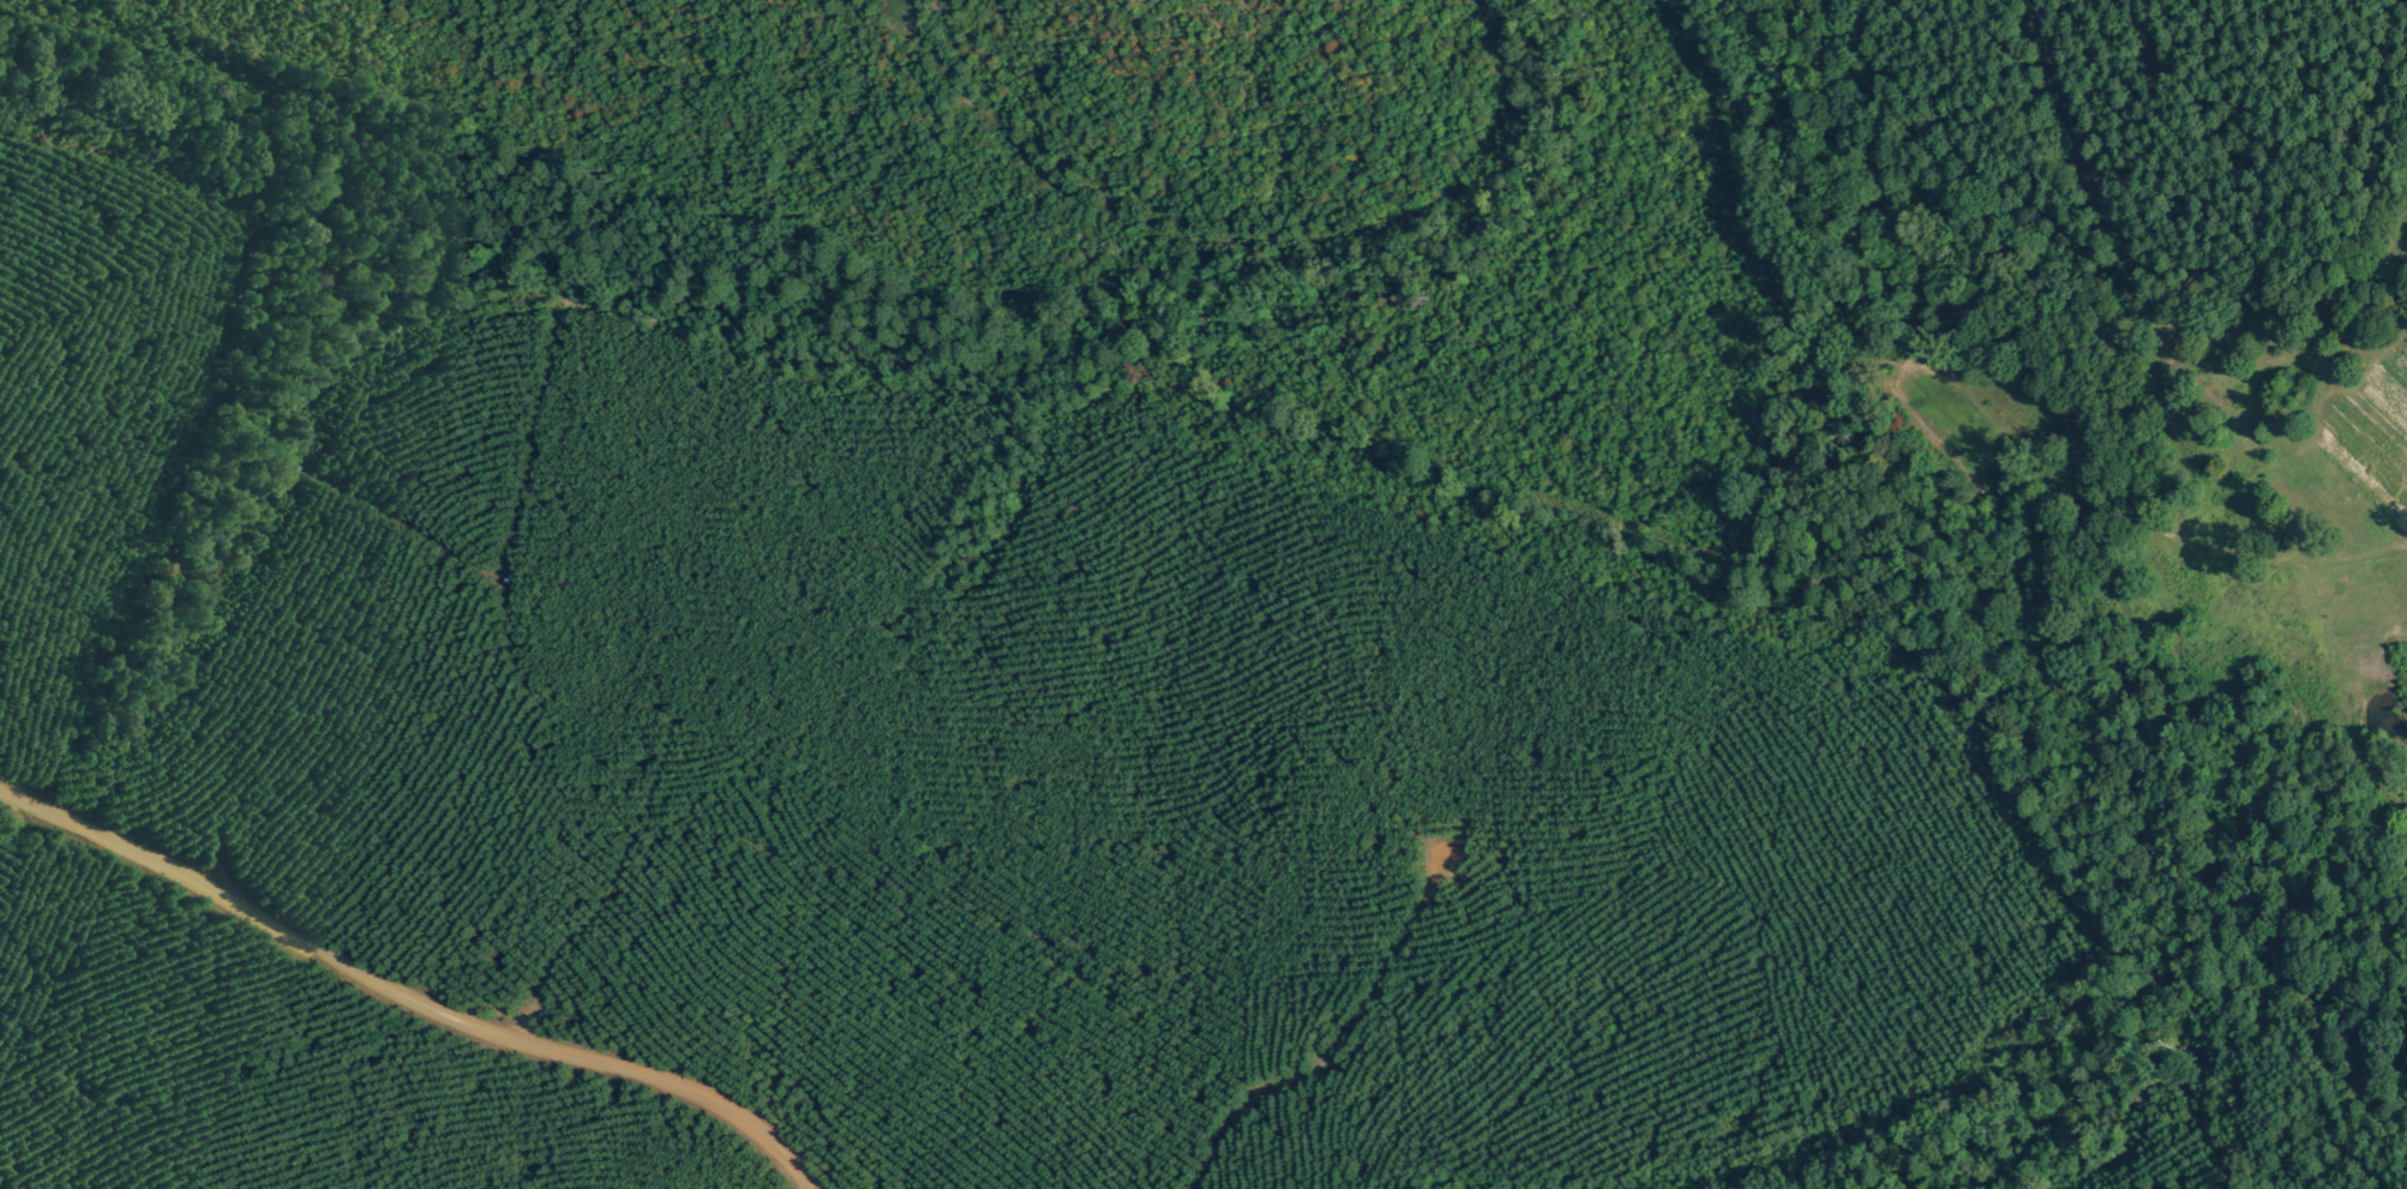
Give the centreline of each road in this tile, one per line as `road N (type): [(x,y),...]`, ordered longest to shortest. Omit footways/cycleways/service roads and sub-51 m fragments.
road 1 (residential): [(777,1188),(678,1095),(361,975),(134,825),(0,778)]

